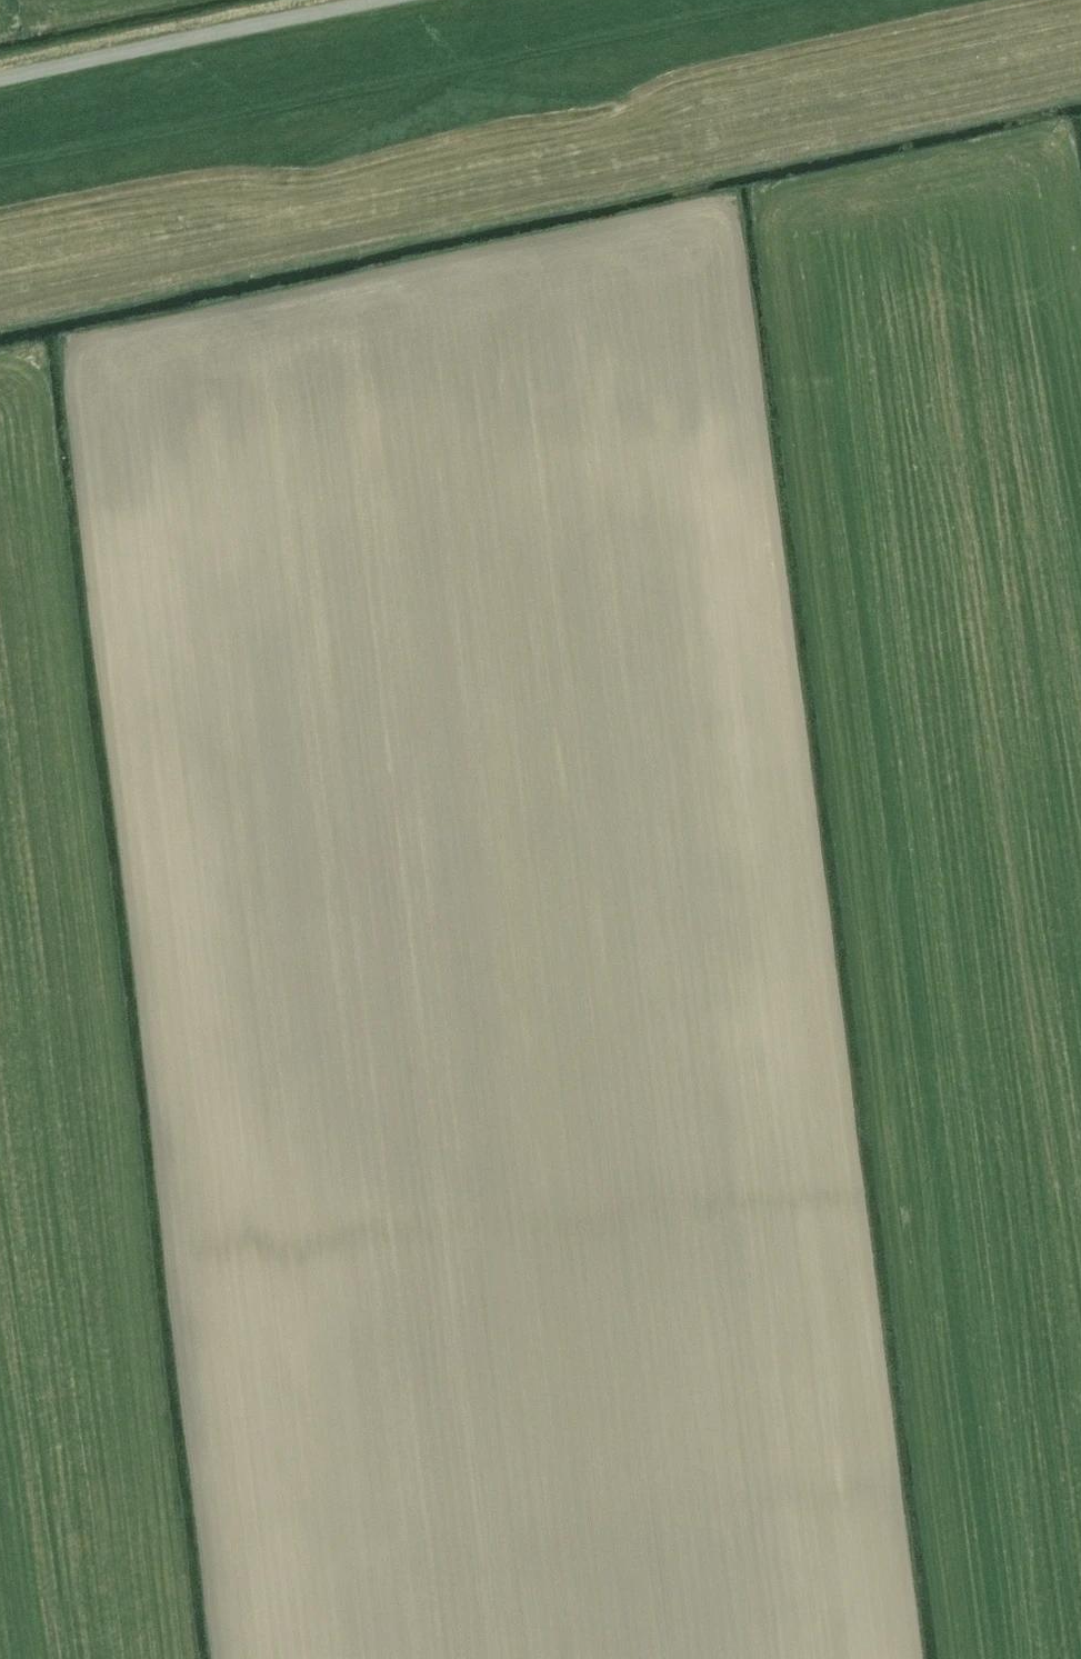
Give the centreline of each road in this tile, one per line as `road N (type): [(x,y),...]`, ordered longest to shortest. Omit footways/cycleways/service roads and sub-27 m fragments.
road 1 (unclassified): [(0,78),(362,0)]

